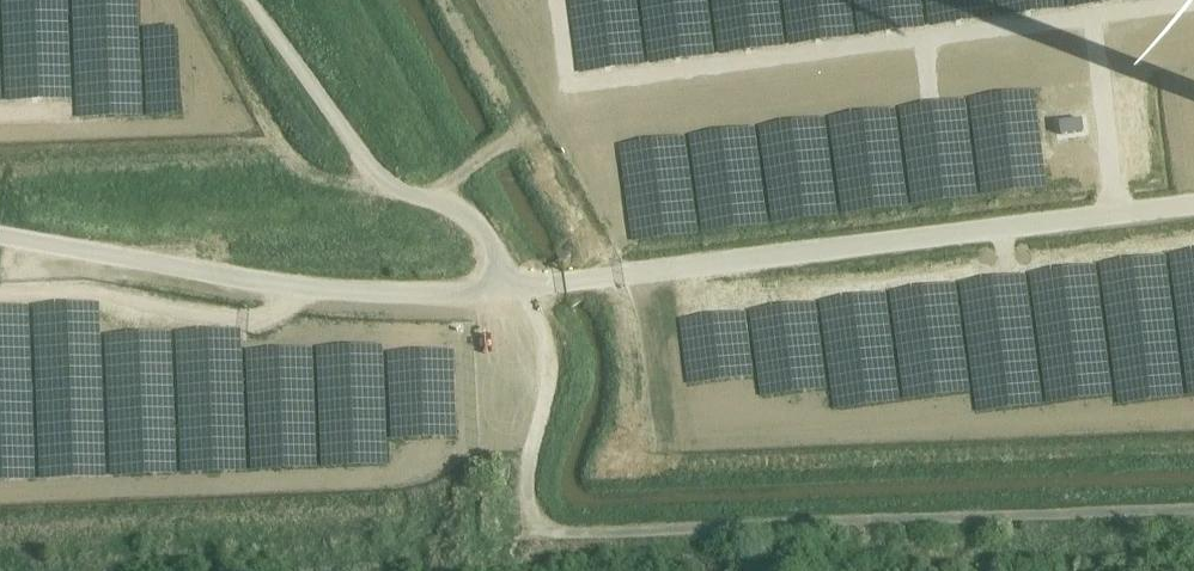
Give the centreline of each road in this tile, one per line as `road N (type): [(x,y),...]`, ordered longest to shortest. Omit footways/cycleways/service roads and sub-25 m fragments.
road 1 (unclassified): [(1193,507),(581,531),(534,514),(528,462),(549,379),(542,324),(490,236),(459,207),(398,193),(375,174),(248,0)]
road 2 (track): [(1193,205),(460,294),(279,287),(0,232)]
road 3 (track): [(532,130),(428,196)]

